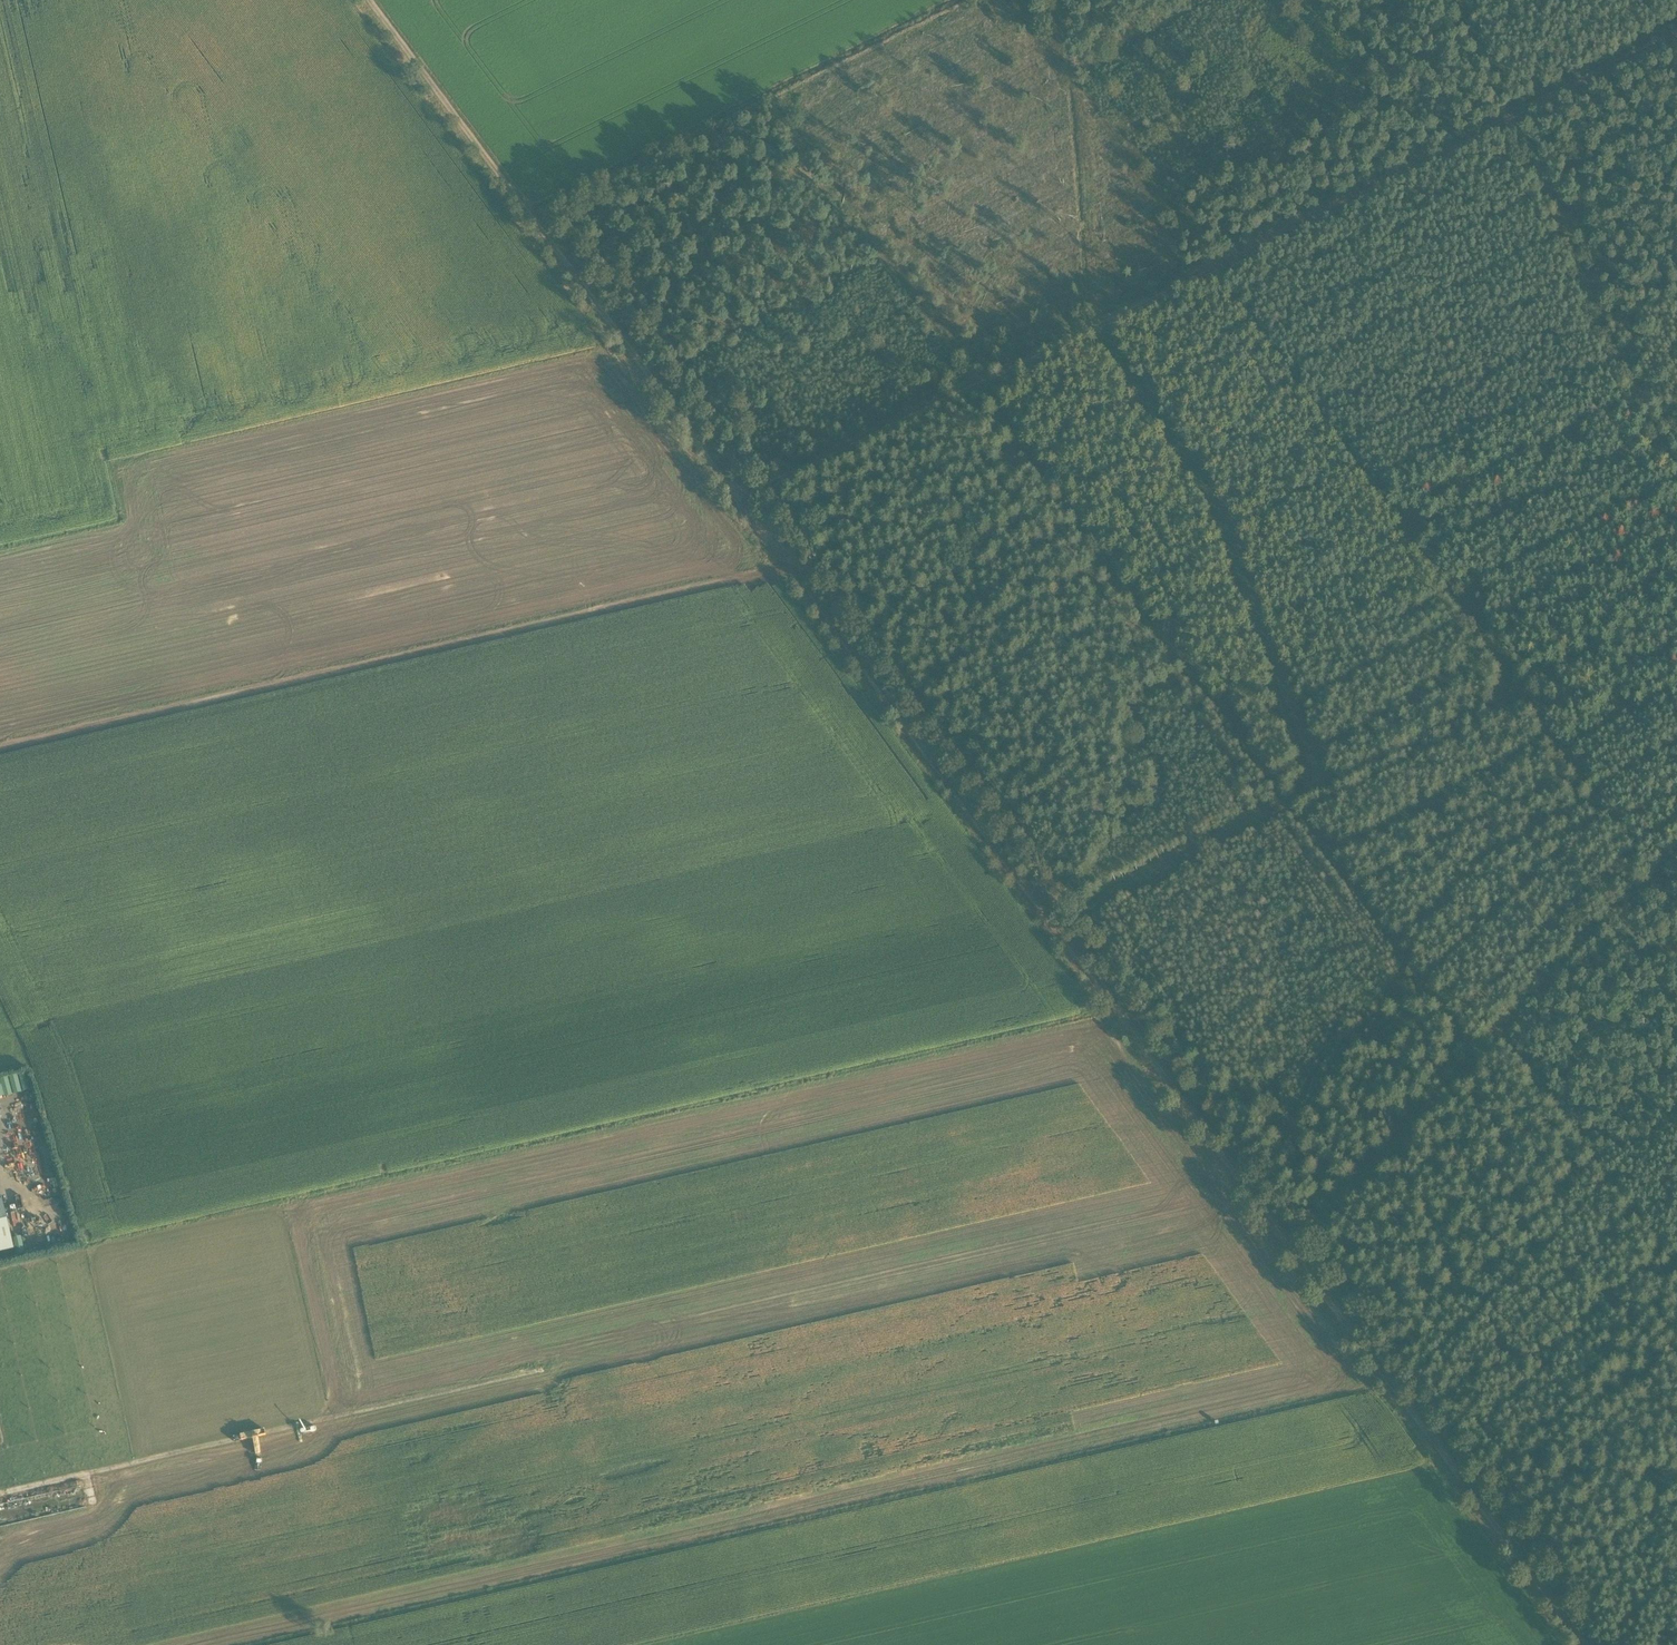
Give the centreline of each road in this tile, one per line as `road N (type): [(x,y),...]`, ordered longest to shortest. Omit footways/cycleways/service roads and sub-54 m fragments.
road 1 (track): [(738,503),(1291,1247)]
road 2 (track): [(1213,269),(1657,874)]
road 3 (track): [(1213,269),(1676,40)]
road 4 (track): [(1582,1644),(1291,1247)]
road 5 (track): [(1676,473),(1513,120)]
road 6 (track): [(364,0),(582,293)]
road 7 (track): [(1291,1247),(1500,1035)]
road 8 (track): [(1676,1271),(1500,1035)]
road 9 (track): [(738,503),(978,384)]
road 10 (track): [(978,384),(1213,269)]
road 11 (track): [(582,293),(738,503)]
road 12 (track): [(1500,1035),(1657,874)]

